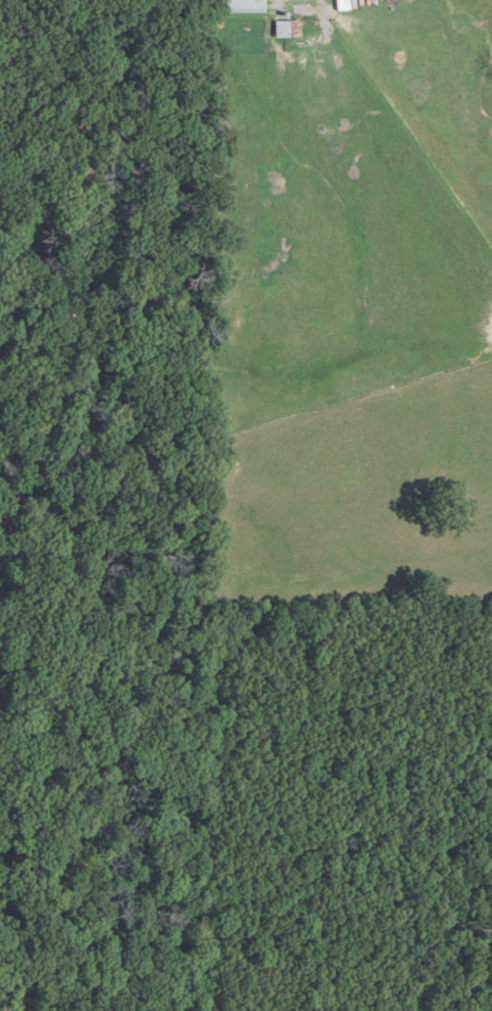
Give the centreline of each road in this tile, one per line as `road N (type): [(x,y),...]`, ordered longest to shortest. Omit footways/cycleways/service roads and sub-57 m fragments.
road 1 (residential): [(18,0),(73,106),(91,227),(82,315),(62,393),(0,527)]

